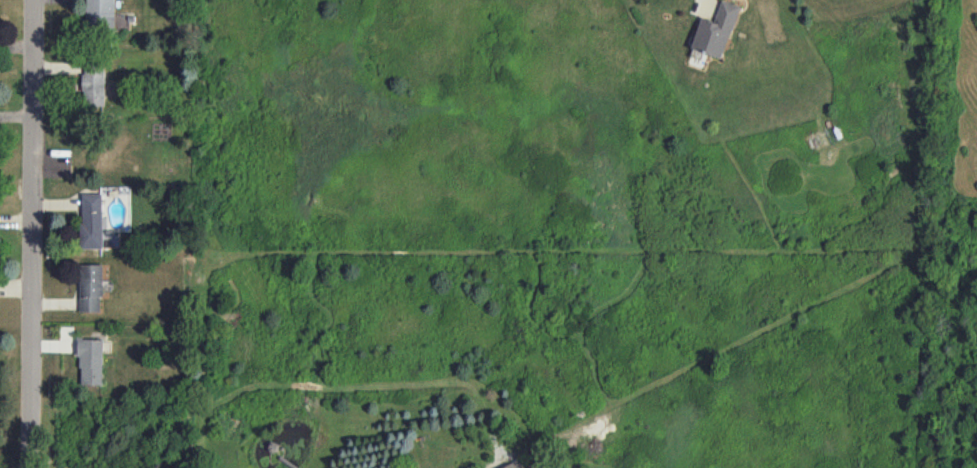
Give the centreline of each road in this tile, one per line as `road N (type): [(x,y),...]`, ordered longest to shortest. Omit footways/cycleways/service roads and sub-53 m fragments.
road 1 (residential): [(31,467),(34,0)]

